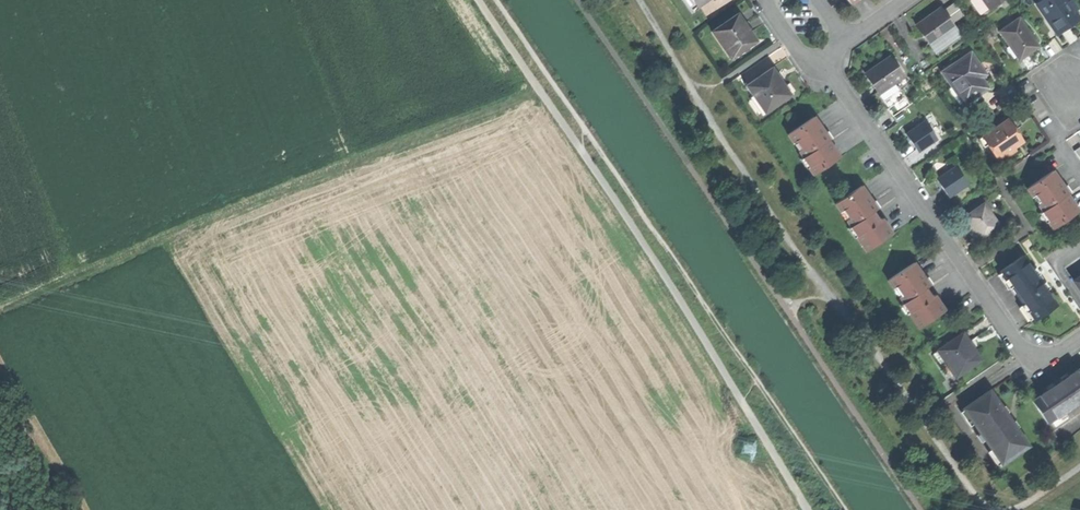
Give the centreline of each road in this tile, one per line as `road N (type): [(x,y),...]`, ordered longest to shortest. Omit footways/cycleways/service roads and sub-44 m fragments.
road 1 (track): [(808,509),(587,150),(483,0)]
road 2 (residential): [(1079,339),(1042,357),(1018,344),(839,83),(835,56)]
road 3 (track): [(0,361),(84,509)]

